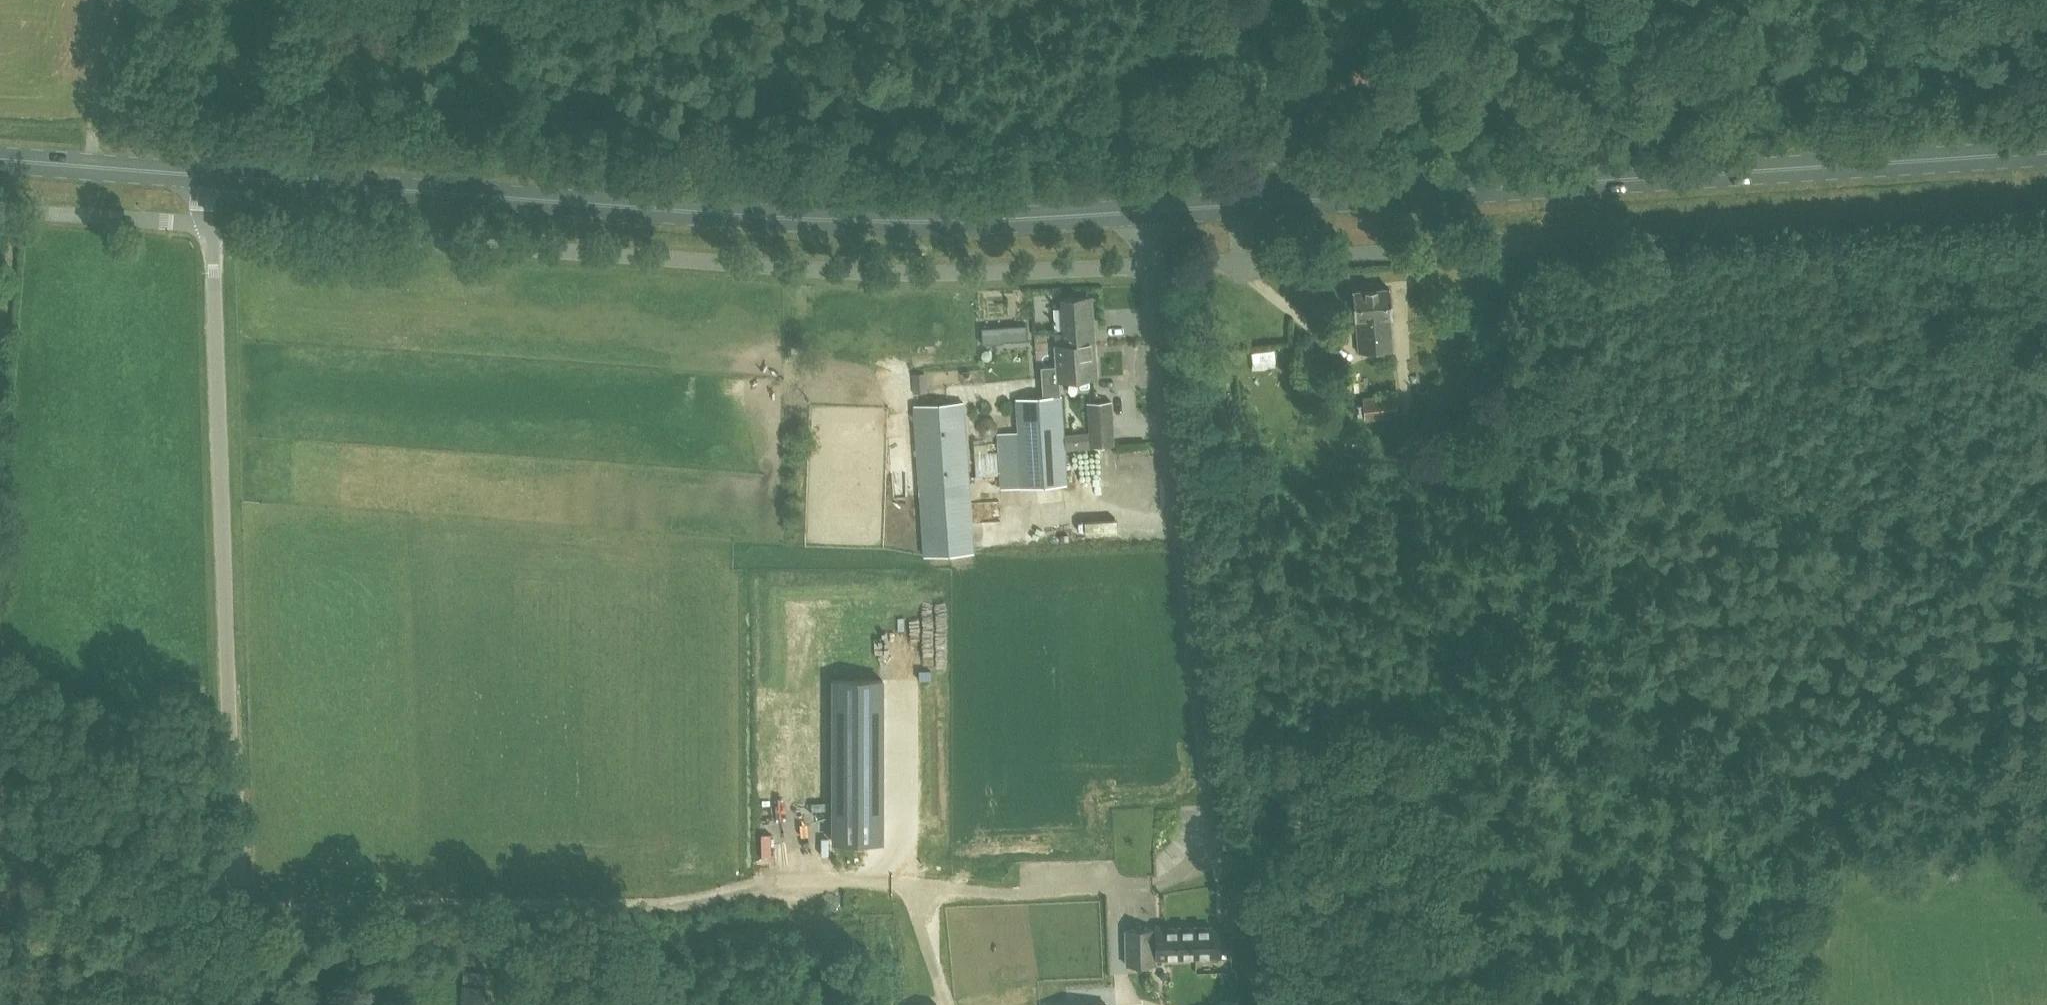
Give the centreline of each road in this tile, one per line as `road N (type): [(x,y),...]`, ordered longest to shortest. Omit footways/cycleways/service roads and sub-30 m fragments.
road 1 (unclassified): [(1145,264),(1213,822),(1191,870),(1154,885),(989,890),(855,874),(709,902),(230,901)]
road 2 (unclassified): [(1145,264),(848,271),(209,225)]
road 3 (primary): [(206,177),(872,224),(1139,213)]
road 4 (primary): [(1223,209),(2046,150)]
road 5 (unclassified): [(2046,206),(1477,248),(1227,257)]
road 6 (unclassified): [(230,901),(209,225)]
road 7 (unclassified): [(209,225),(0,207)]
road 8 (track): [(1223,209),(1225,0)]
road 9 (primary): [(0,160),(206,177)]
road 10 (track): [(135,0),(94,114),(90,167)]

